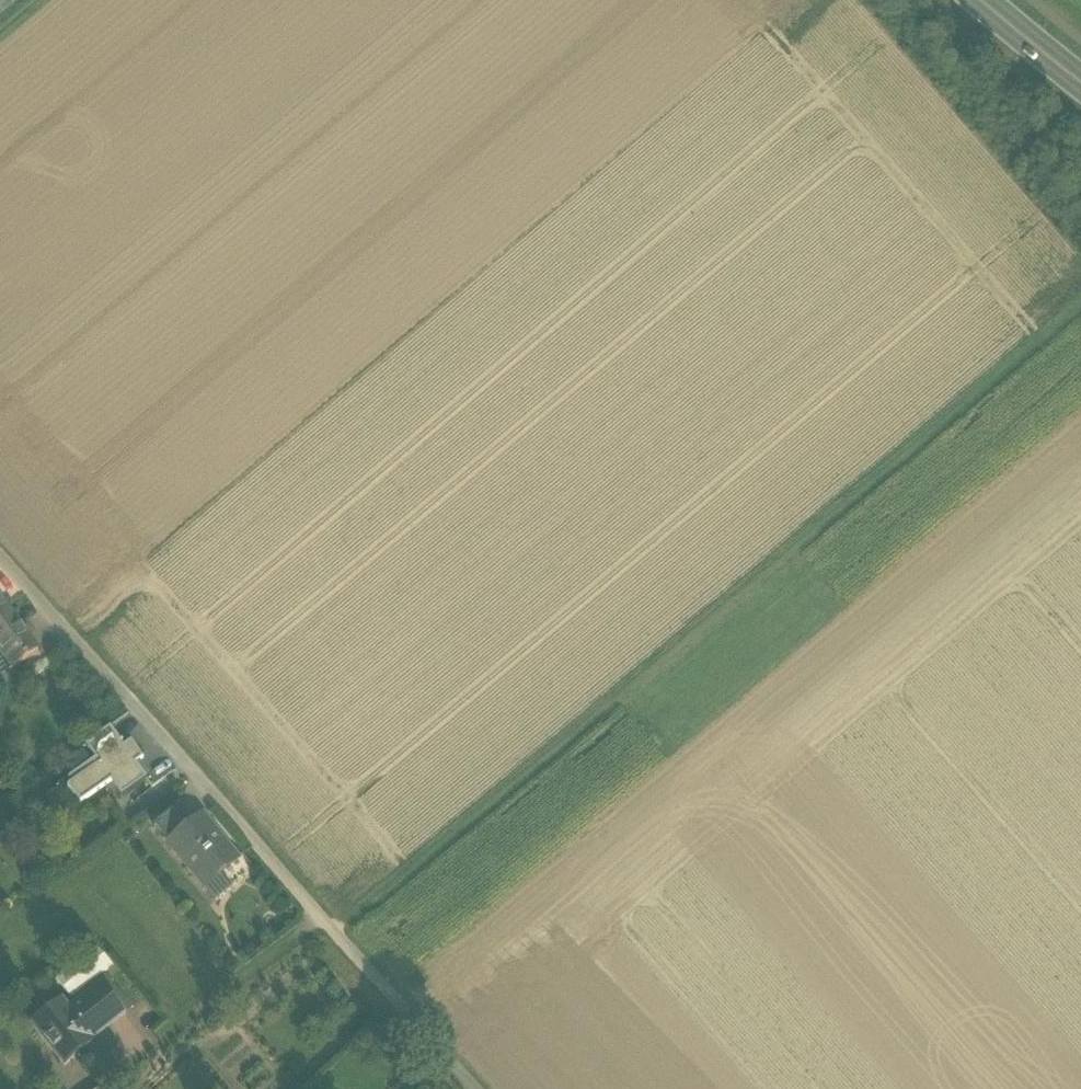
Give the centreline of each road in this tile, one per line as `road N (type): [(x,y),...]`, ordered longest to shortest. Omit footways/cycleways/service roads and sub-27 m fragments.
road 1 (unclassified): [(482,1088),(0,558)]
road 2 (primary): [(980,0),(1080,83)]

